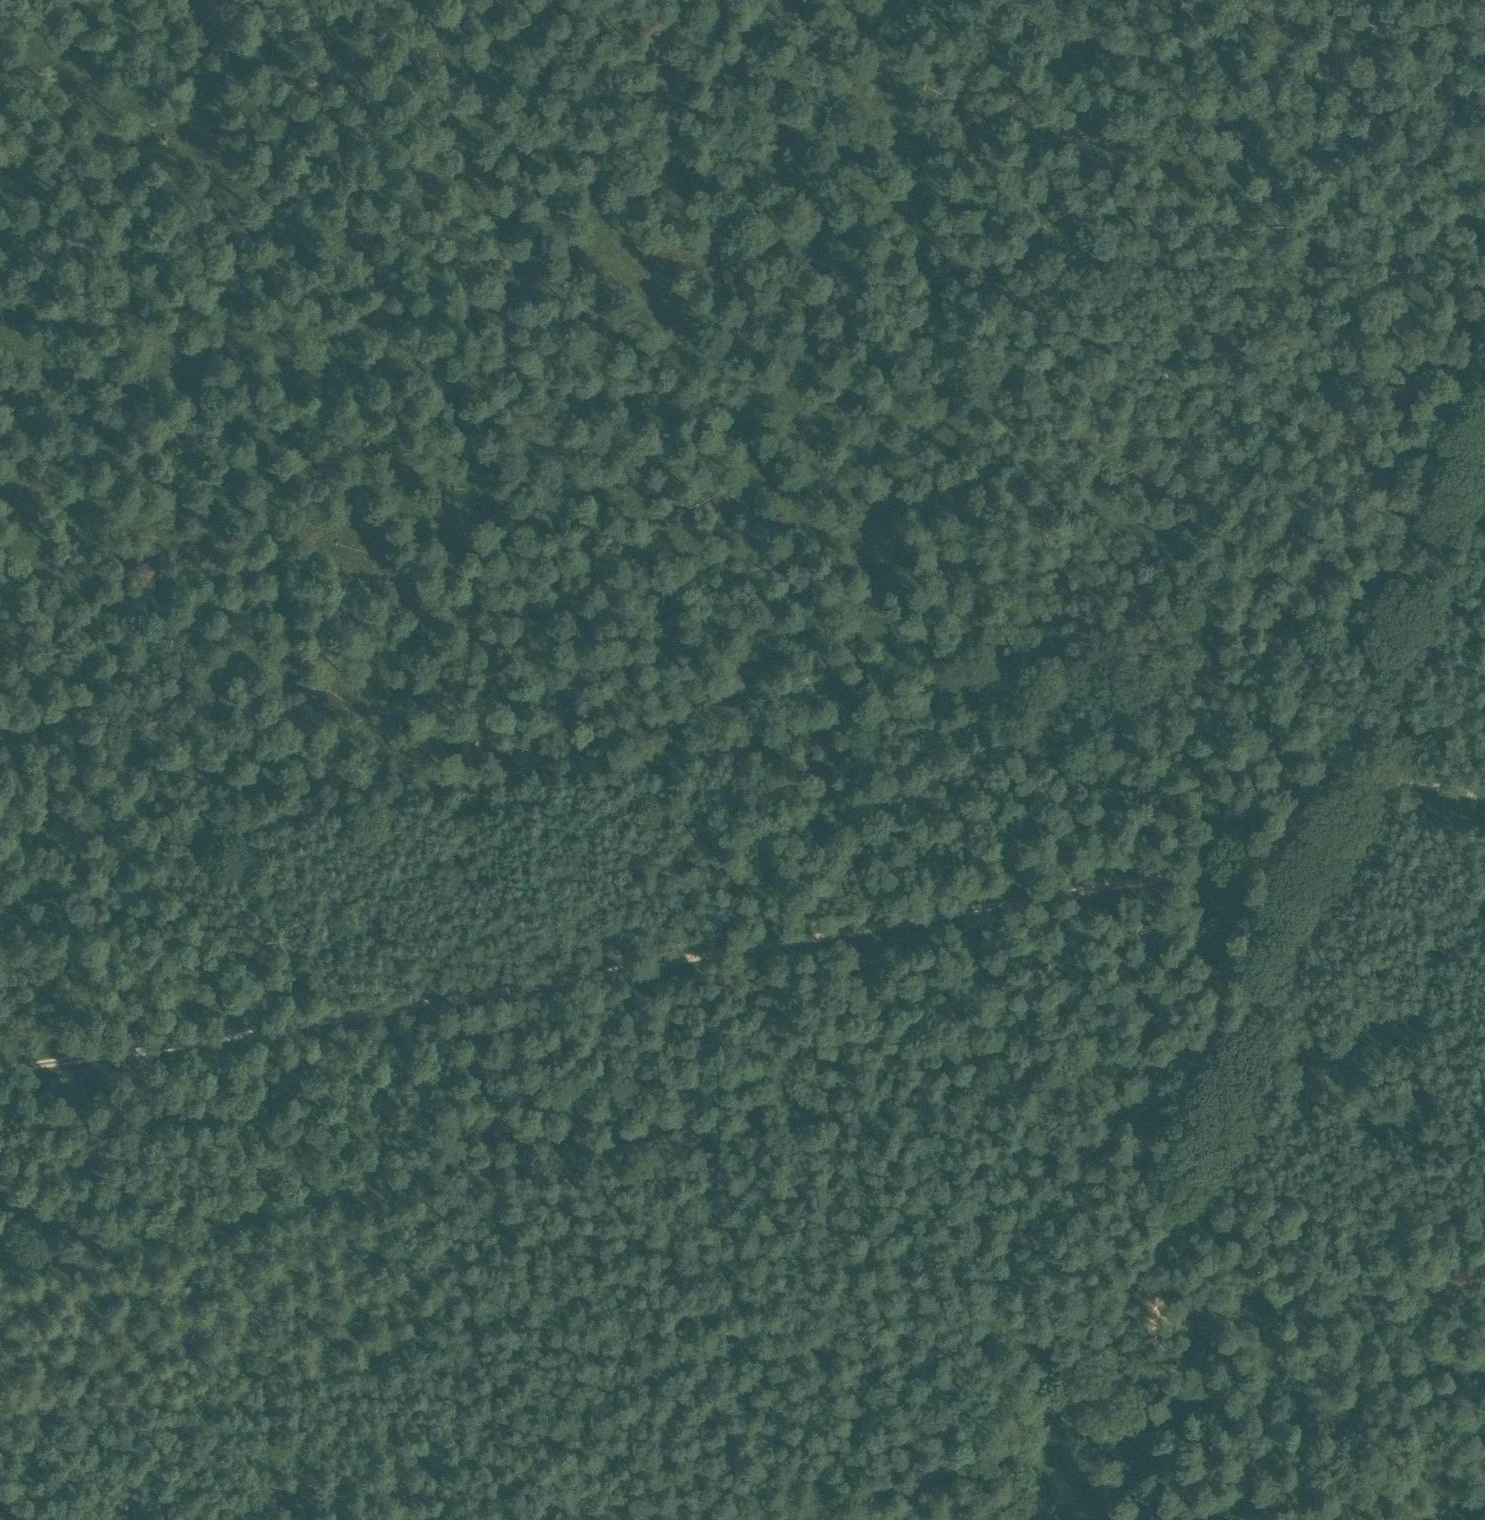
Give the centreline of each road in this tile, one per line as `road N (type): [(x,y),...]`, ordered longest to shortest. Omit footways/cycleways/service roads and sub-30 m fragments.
road 1 (track): [(0,1075),(1261,866),(1374,796),(1416,789),(1484,795)]

